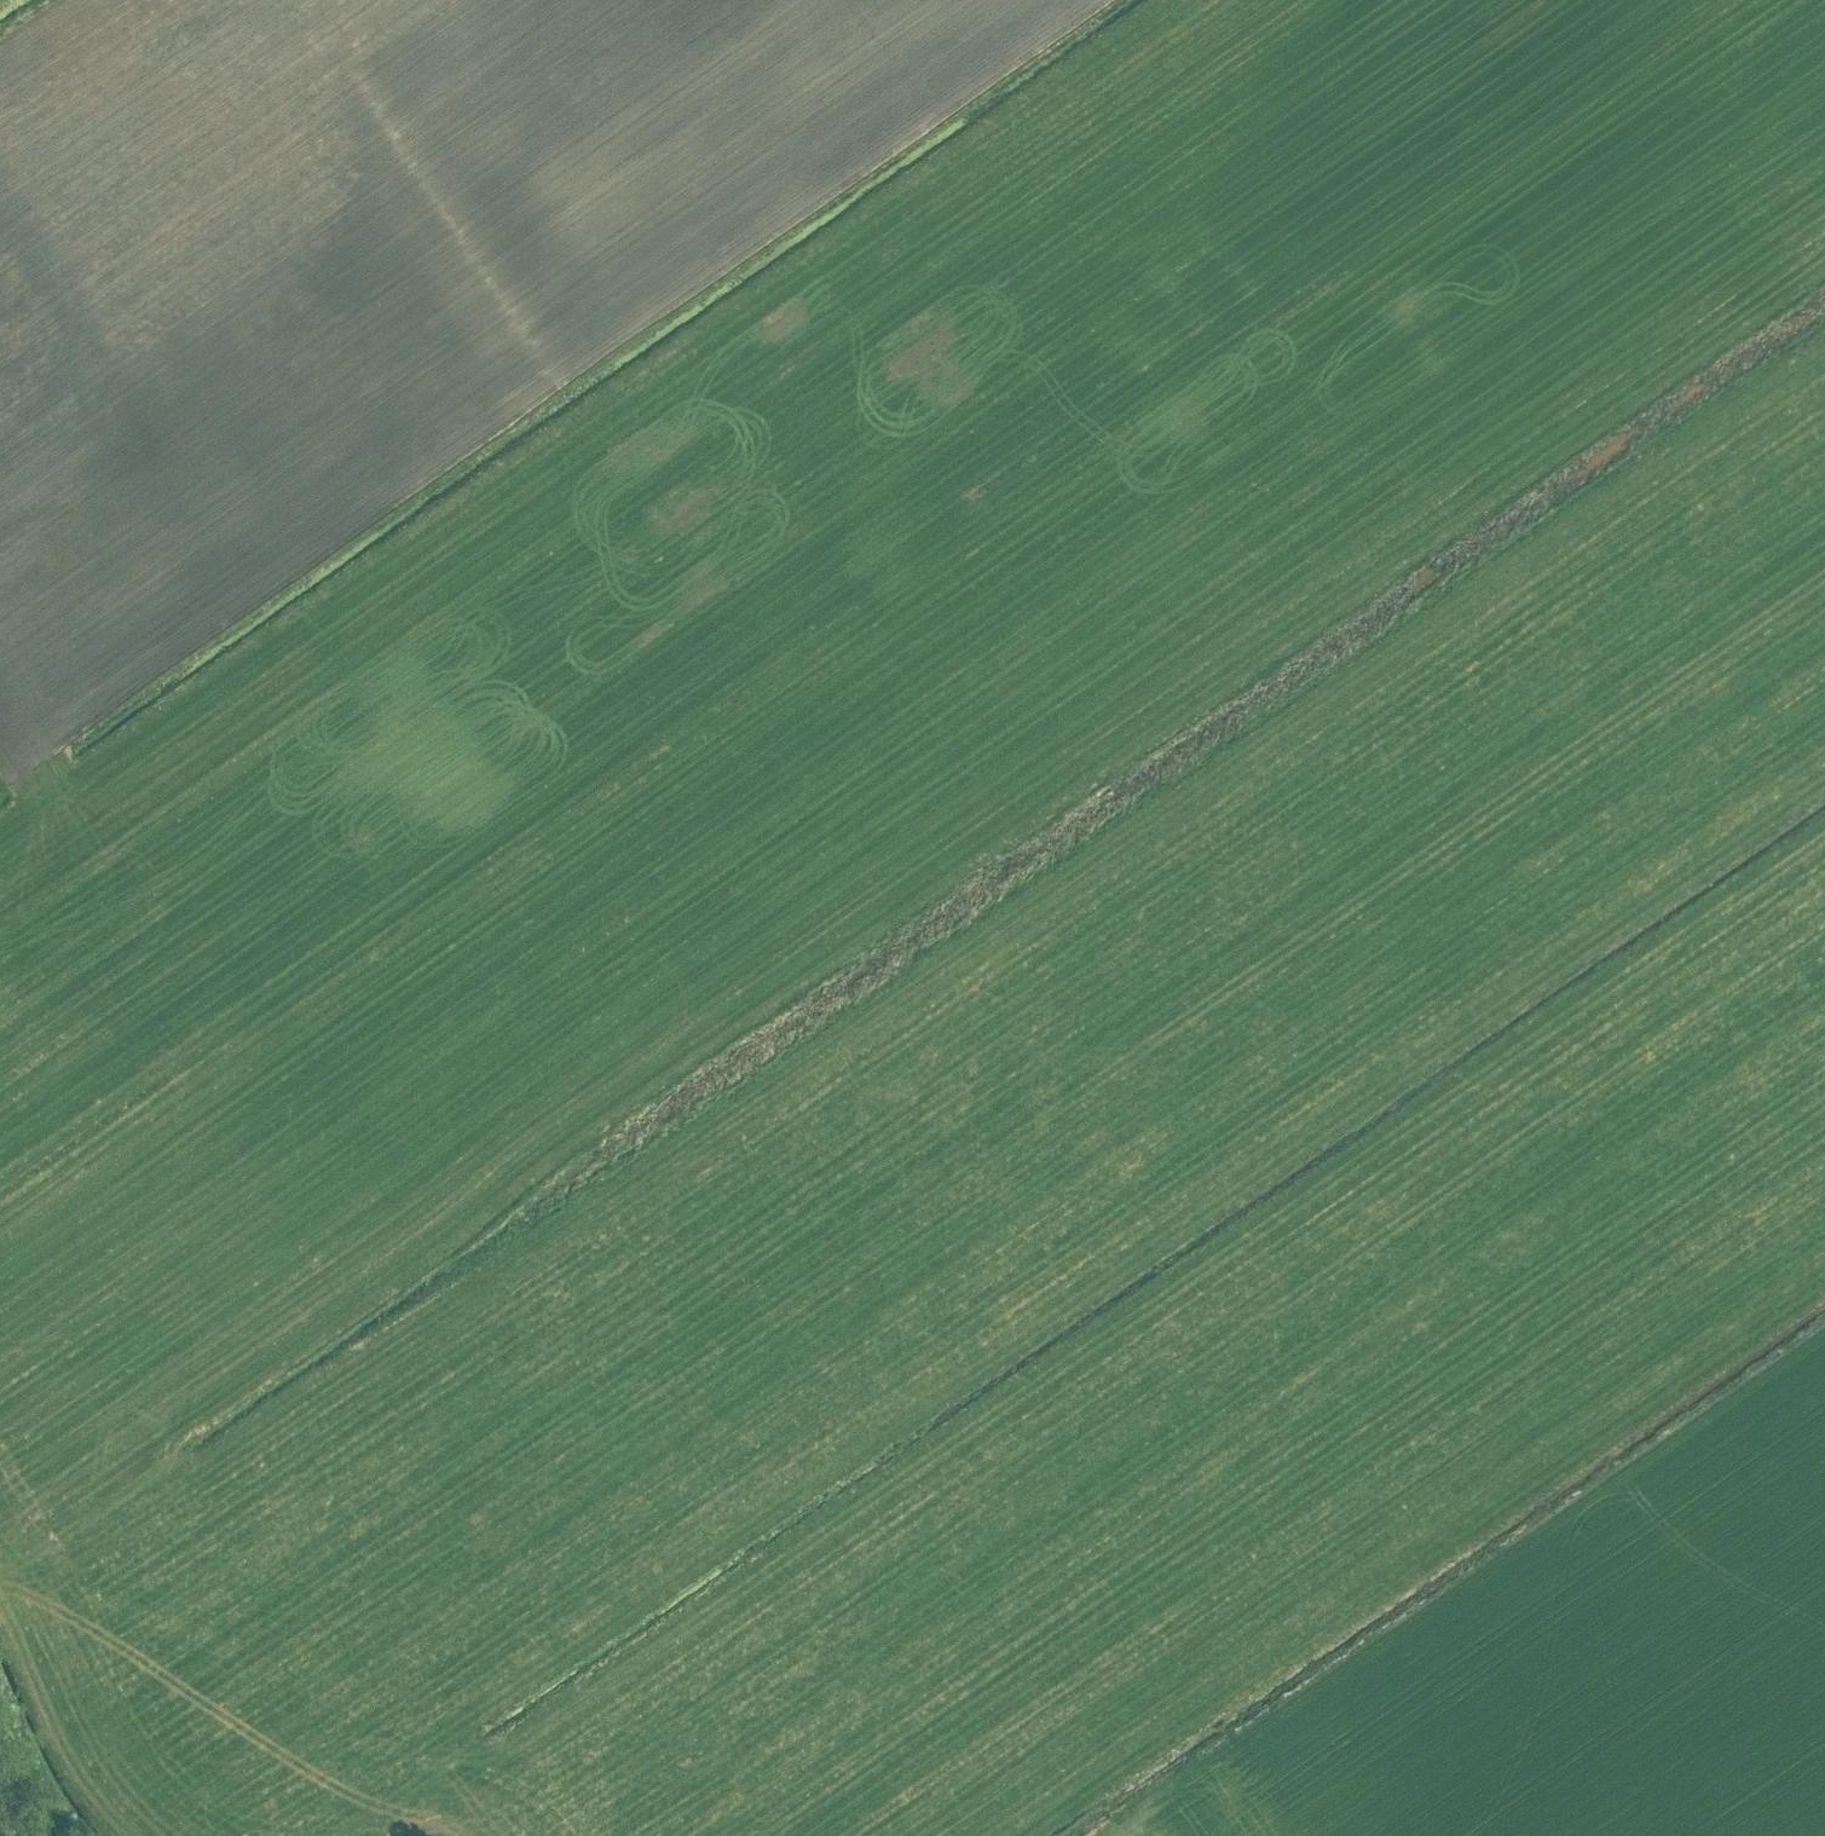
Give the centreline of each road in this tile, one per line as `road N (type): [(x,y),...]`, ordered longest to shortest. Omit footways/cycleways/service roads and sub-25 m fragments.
road 1 (track): [(1824,1266),(1004,1835)]

